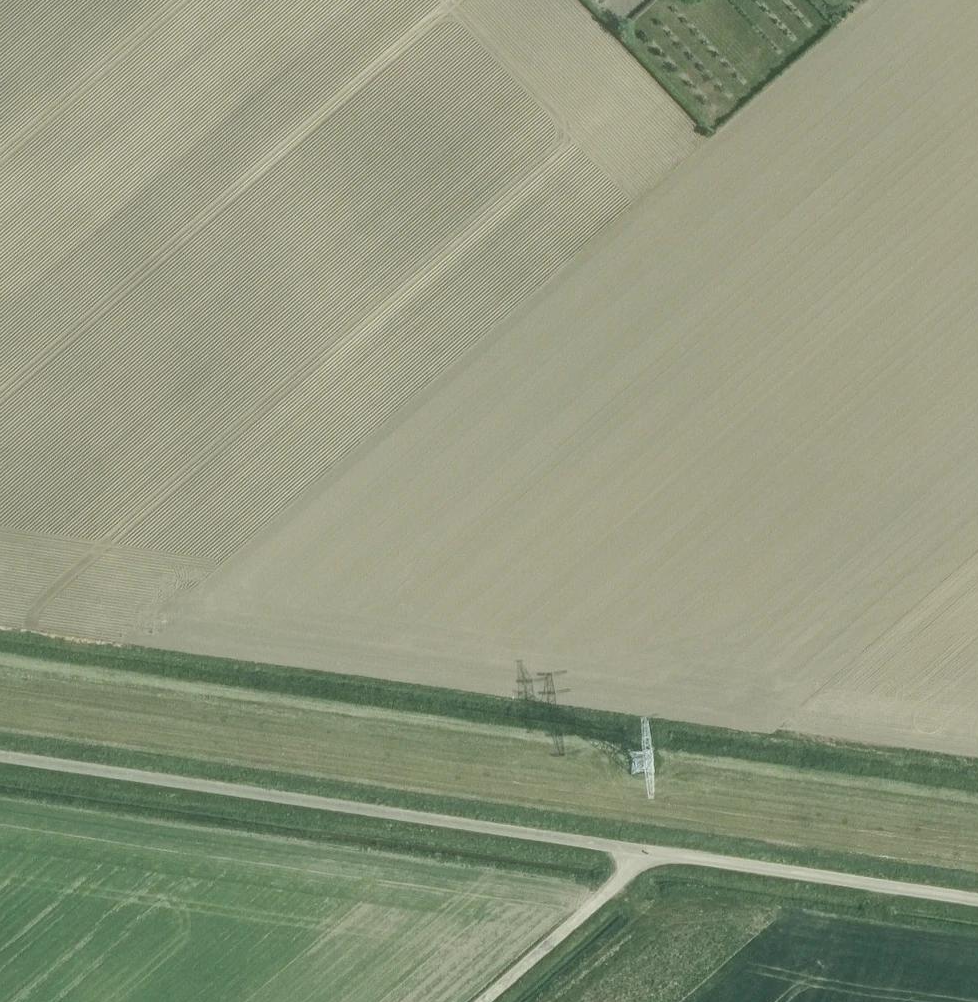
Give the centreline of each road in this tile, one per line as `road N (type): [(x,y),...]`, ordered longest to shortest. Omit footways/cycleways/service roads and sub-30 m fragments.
road 1 (unclassified): [(629,849),(0,755)]
road 2 (unclassified): [(977,901),(629,849)]
road 3 (unclassified): [(481,1001),(624,874),(629,849)]

